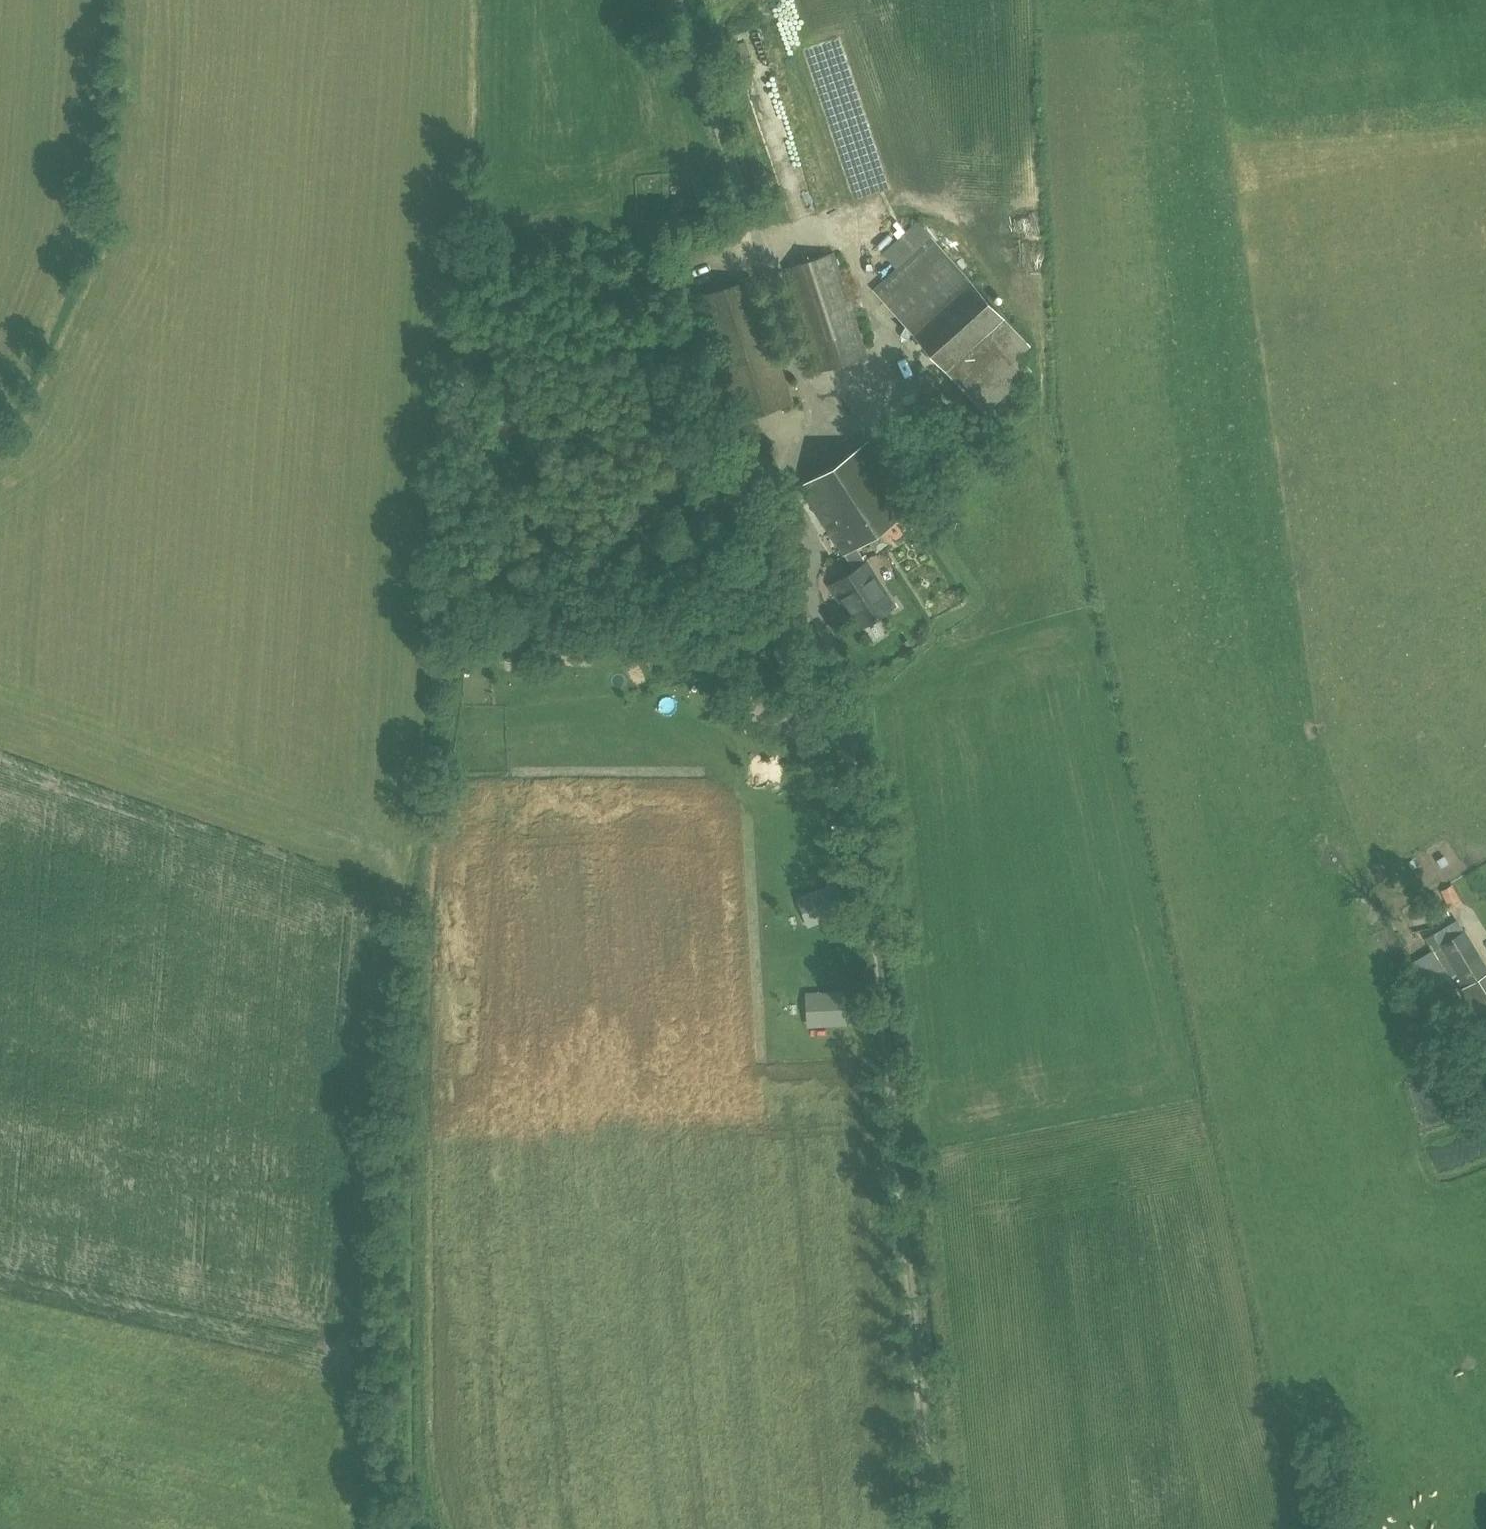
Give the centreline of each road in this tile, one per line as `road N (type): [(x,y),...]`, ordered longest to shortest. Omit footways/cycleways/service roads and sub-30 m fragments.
road 1 (track): [(853,723),(933,1528)]
road 2 (track): [(404,883),(361,1380),(363,1450),(392,1528)]

